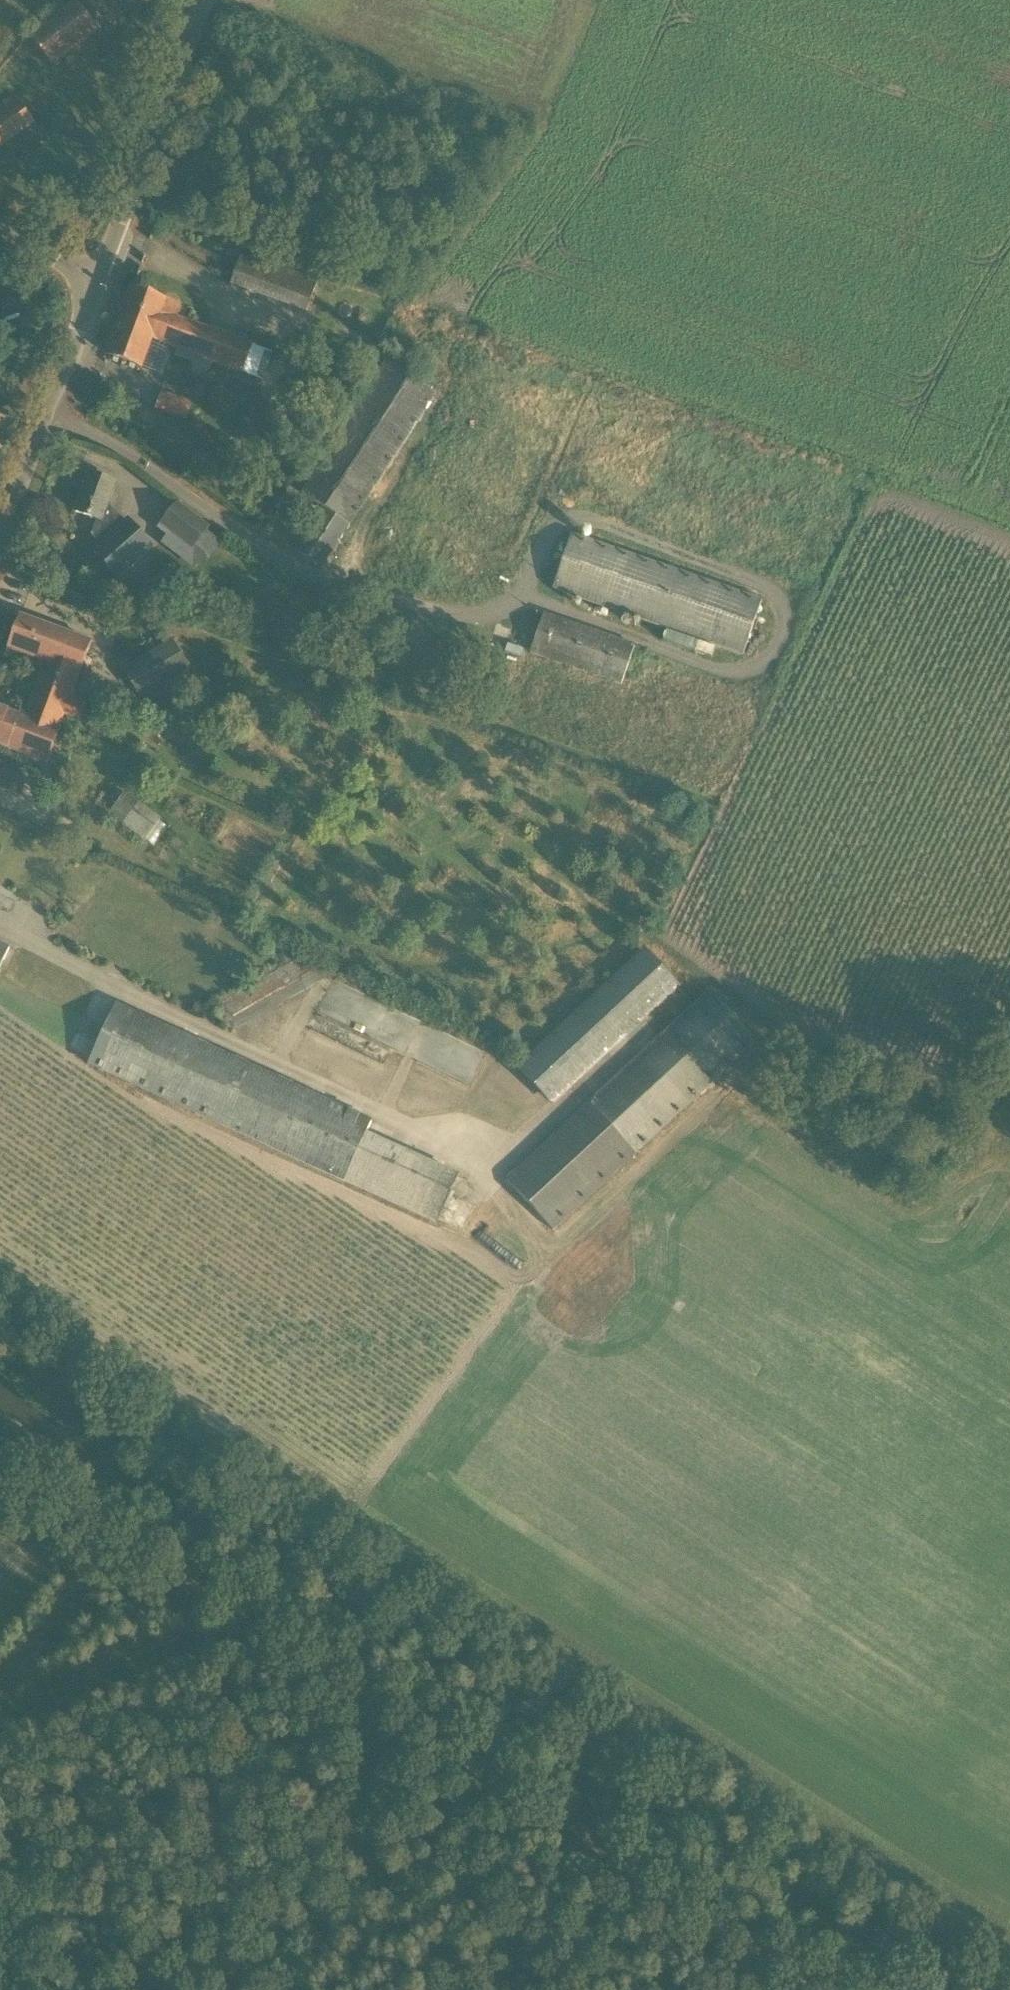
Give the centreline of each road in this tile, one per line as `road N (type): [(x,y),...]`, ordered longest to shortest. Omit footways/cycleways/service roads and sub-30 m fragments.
road 1 (track): [(0,1338),(178,1447),(229,1491),(988,1989)]
road 2 (track): [(0,1459),(807,1989)]
road 3 (track): [(45,426),(102,438),(284,570),(484,623),(519,595),(562,523),(580,518),(764,588),(778,608),(775,629),(753,666),(732,670)]
road 4 (unclassified): [(92,285),(196,0)]
road 5 (unclassified): [(0,534),(92,285)]
road 6 (track): [(732,670),(519,595)]
road 7 (track): [(1009,1142),(852,1047)]

